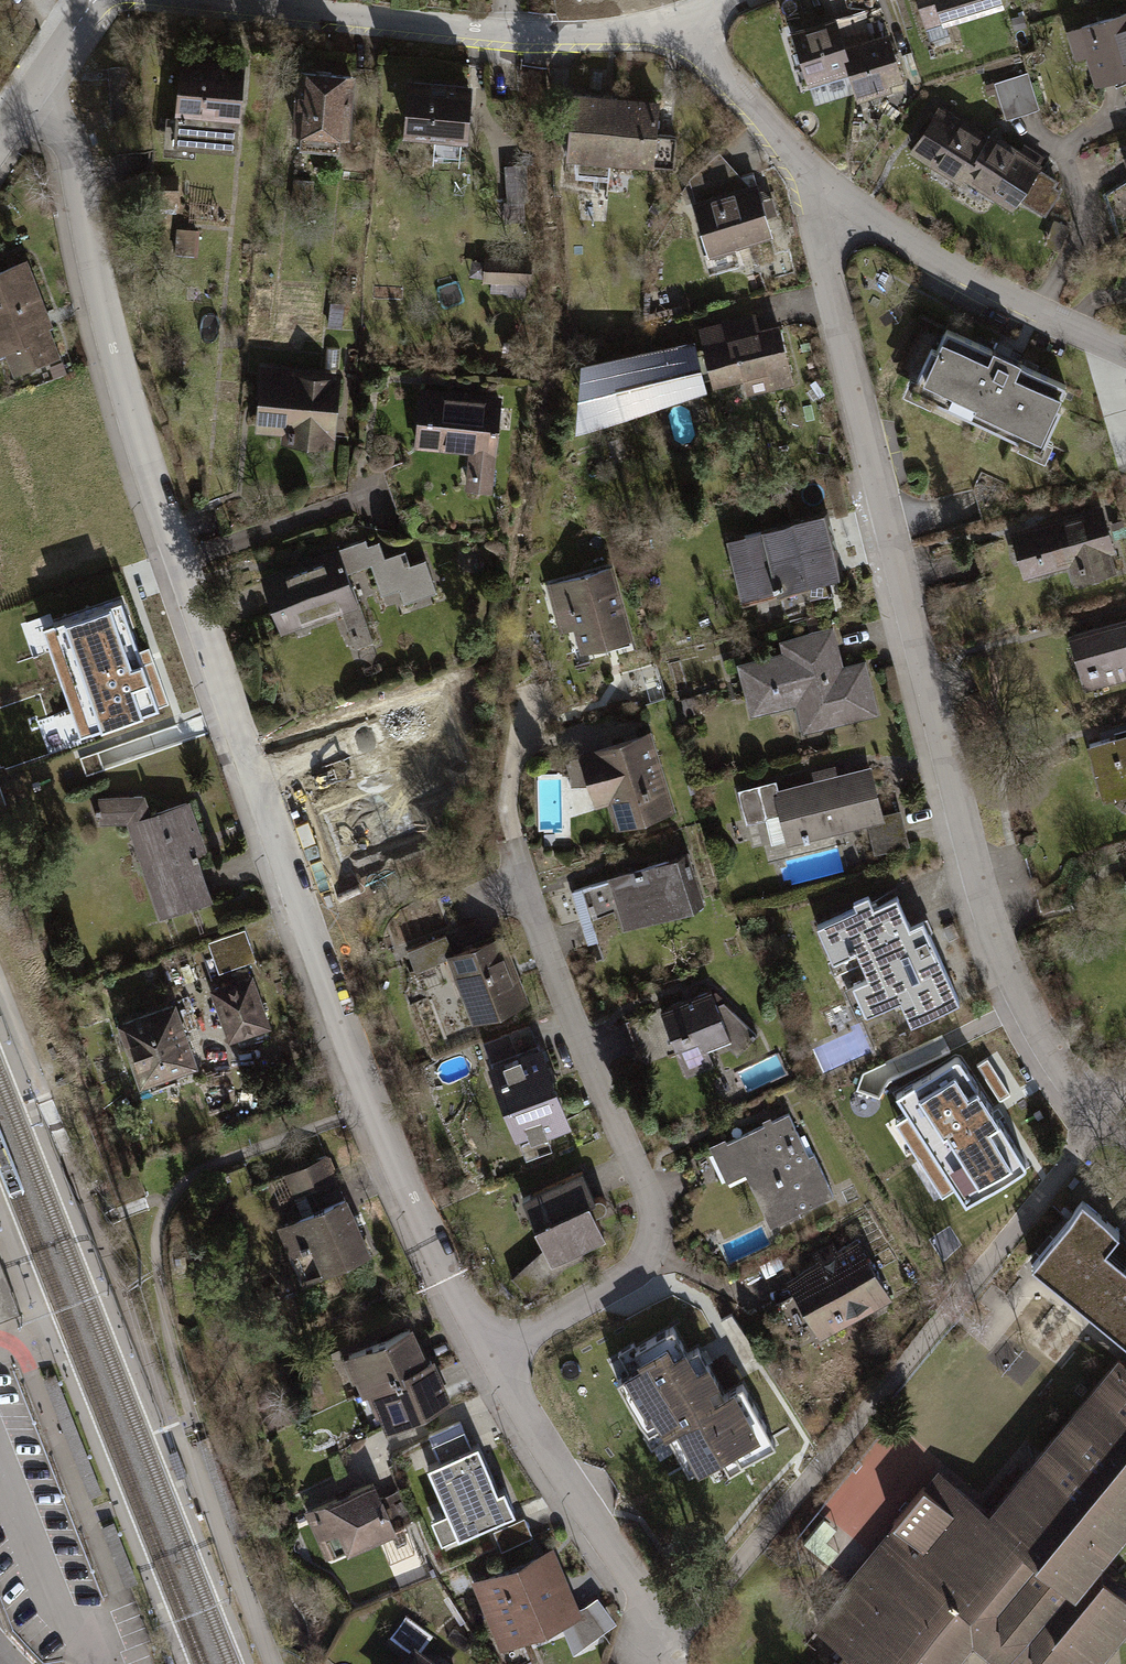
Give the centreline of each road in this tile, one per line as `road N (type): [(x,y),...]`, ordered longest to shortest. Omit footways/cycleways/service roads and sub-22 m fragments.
road 1 (residential): [(30,96),(63,132),(73,162),(106,323),(149,474),(295,897),(431,1240),(497,1360)]
road 2 (residential): [(816,189),(966,860),(997,962),(1044,1054),(1103,1120)]
road 3 (residential): [(497,1360),(627,1279),(656,1236),(649,1192),(519,890)]
road 4 (residential): [(202,0),(496,32),(600,36),(690,27)]
road 5 (residential): [(497,1360),(568,1485),(648,1595),(670,1663)]
road 6 (residential): [(816,189),(951,270),(1125,353)]
road 7 (residential): [(690,27),(816,189)]

